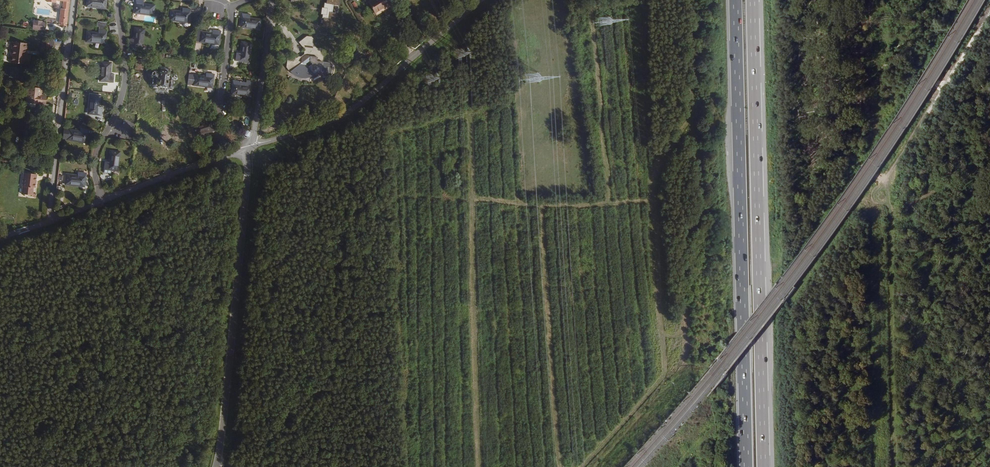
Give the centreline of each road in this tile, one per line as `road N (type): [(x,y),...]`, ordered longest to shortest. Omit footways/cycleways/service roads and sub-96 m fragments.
road 1 (motorway): [(735,0),(747,466)]
road 2 (motorway): [(763,466),(752,0)]
road 3 (unclassified): [(250,148),(217,466)]
road 4 (residential): [(492,0),(398,83),(335,123),(250,148)]
road 5 (residential): [(74,0),(46,227)]
road 6 (residential): [(250,148),(46,227)]
road 7 (unclassified): [(272,0),(250,148)]

